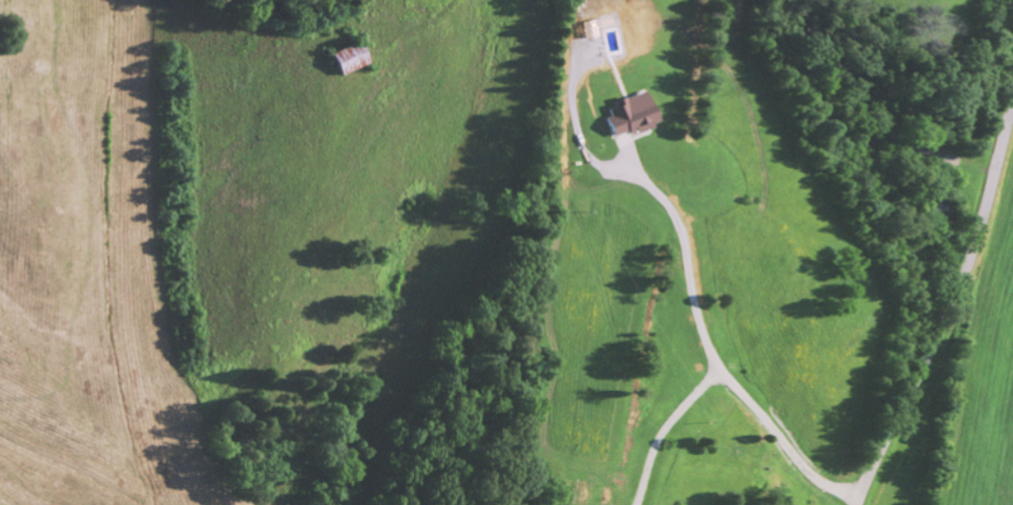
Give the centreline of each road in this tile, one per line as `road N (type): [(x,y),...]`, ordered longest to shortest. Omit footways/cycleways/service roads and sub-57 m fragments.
road 1 (residential): [(856,504),(961,281),(1012,93)]

